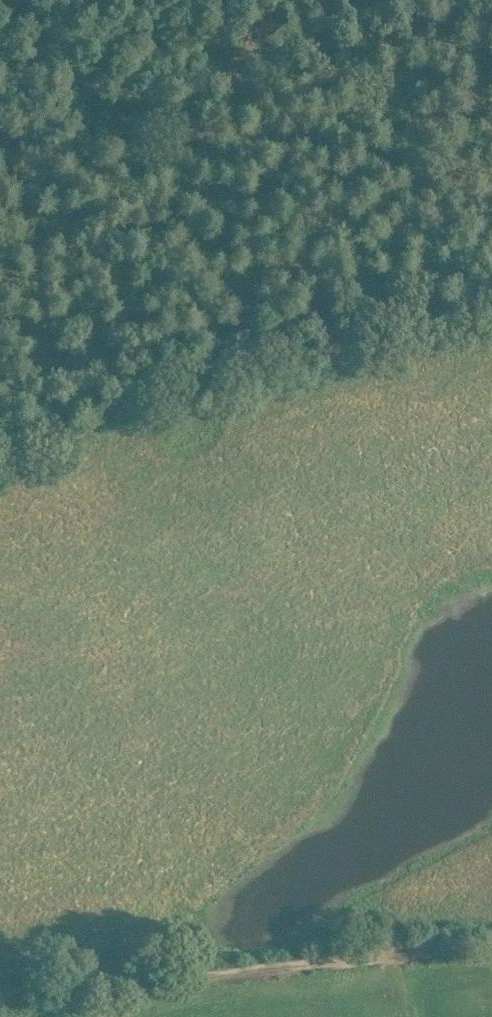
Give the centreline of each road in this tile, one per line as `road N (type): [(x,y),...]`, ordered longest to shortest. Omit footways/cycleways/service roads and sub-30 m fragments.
road 1 (track): [(0,172),(491,26)]
road 2 (track): [(491,944),(0,1001)]

